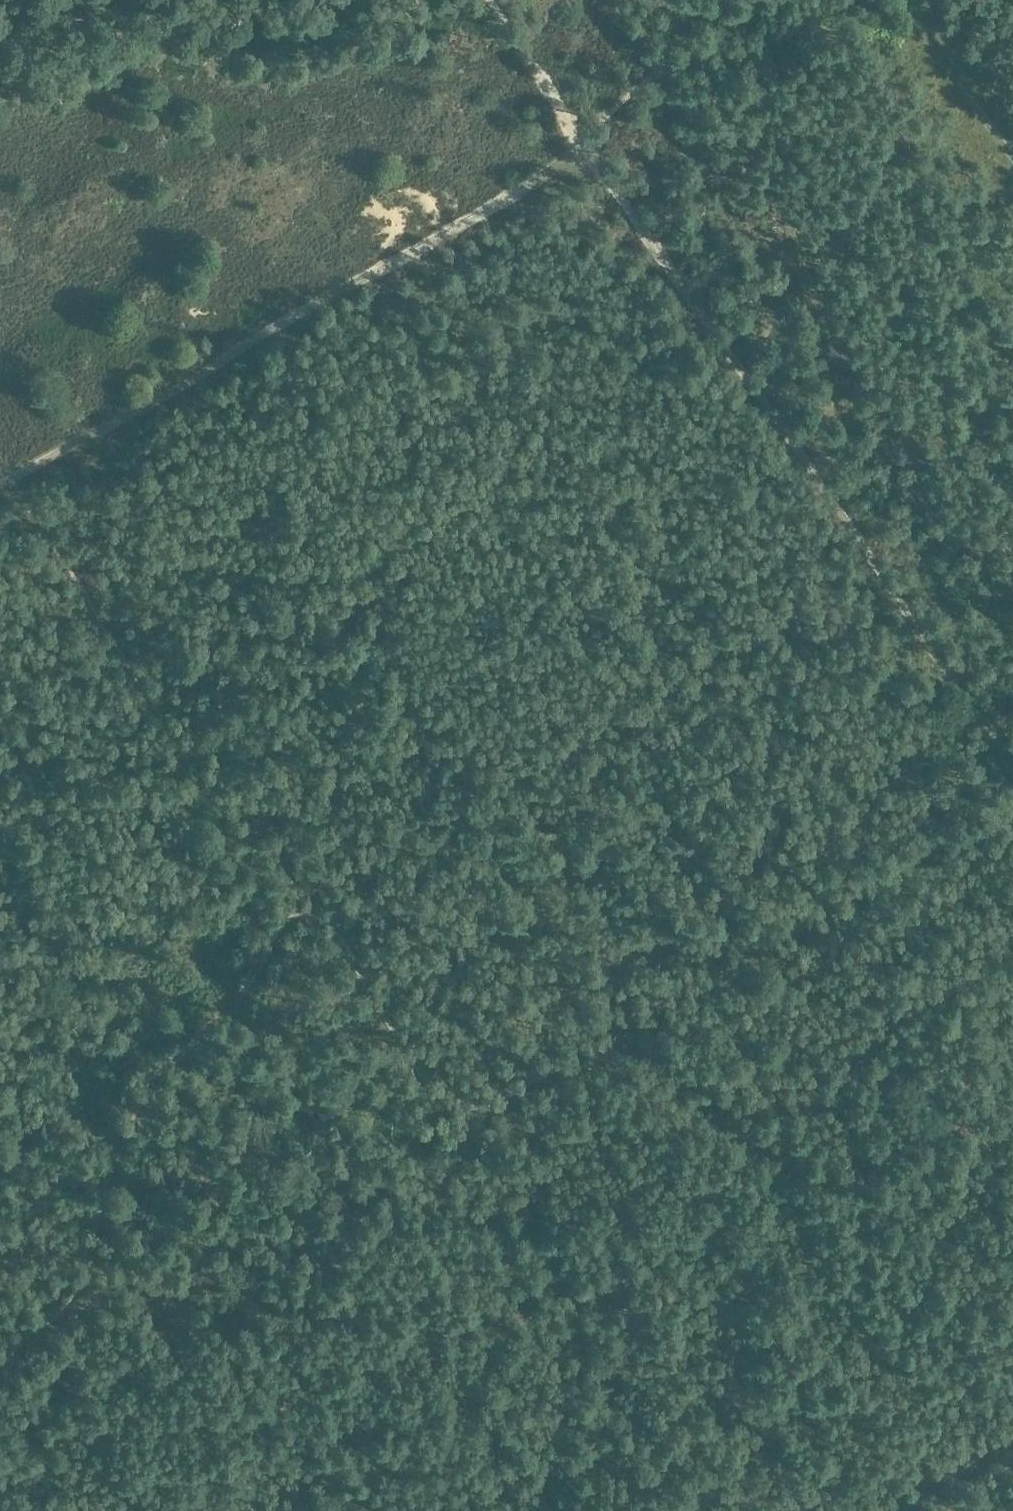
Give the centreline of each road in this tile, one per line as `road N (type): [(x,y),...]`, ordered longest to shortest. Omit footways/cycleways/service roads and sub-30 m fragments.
road 1 (track): [(488,0),(1012,772)]
road 2 (track): [(777,0),(655,72),(568,162),(0,485)]
road 3 (track): [(1012,803),(476,1106),(442,1095),(348,944),(311,906)]
road 4 (track): [(311,906),(275,931),(241,994),(139,1093),(101,1191),(82,1291),(0,1351)]
road 5 (track): [(311,906),(281,860),(204,783),(0,468)]
road 6 (track): [(919,0),(957,85),(1012,161)]
road 7 (track): [(883,1510),(1012,1428)]

